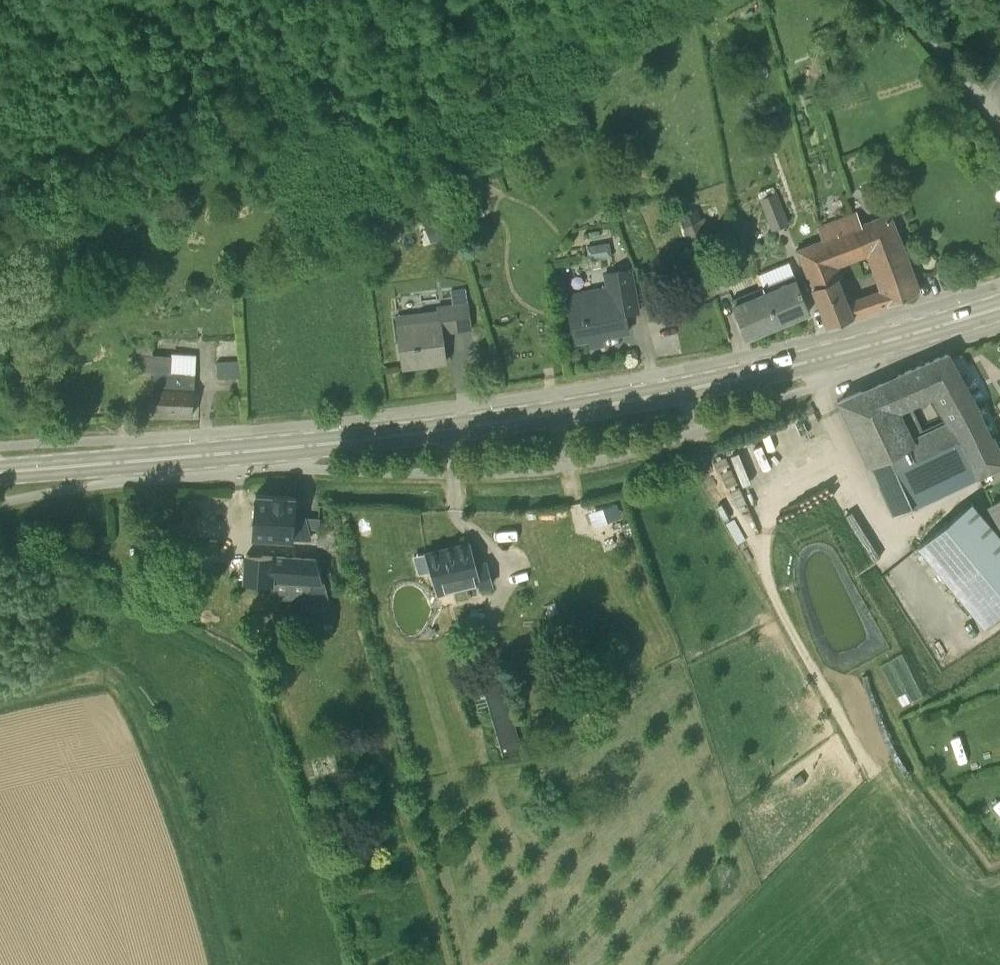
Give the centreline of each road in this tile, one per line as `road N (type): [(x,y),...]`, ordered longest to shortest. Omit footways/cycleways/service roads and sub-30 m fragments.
road 1 (secondary): [(0,473),(398,438),(672,395),(999,307)]
road 2 (unclassified): [(999,121),(896,0)]

